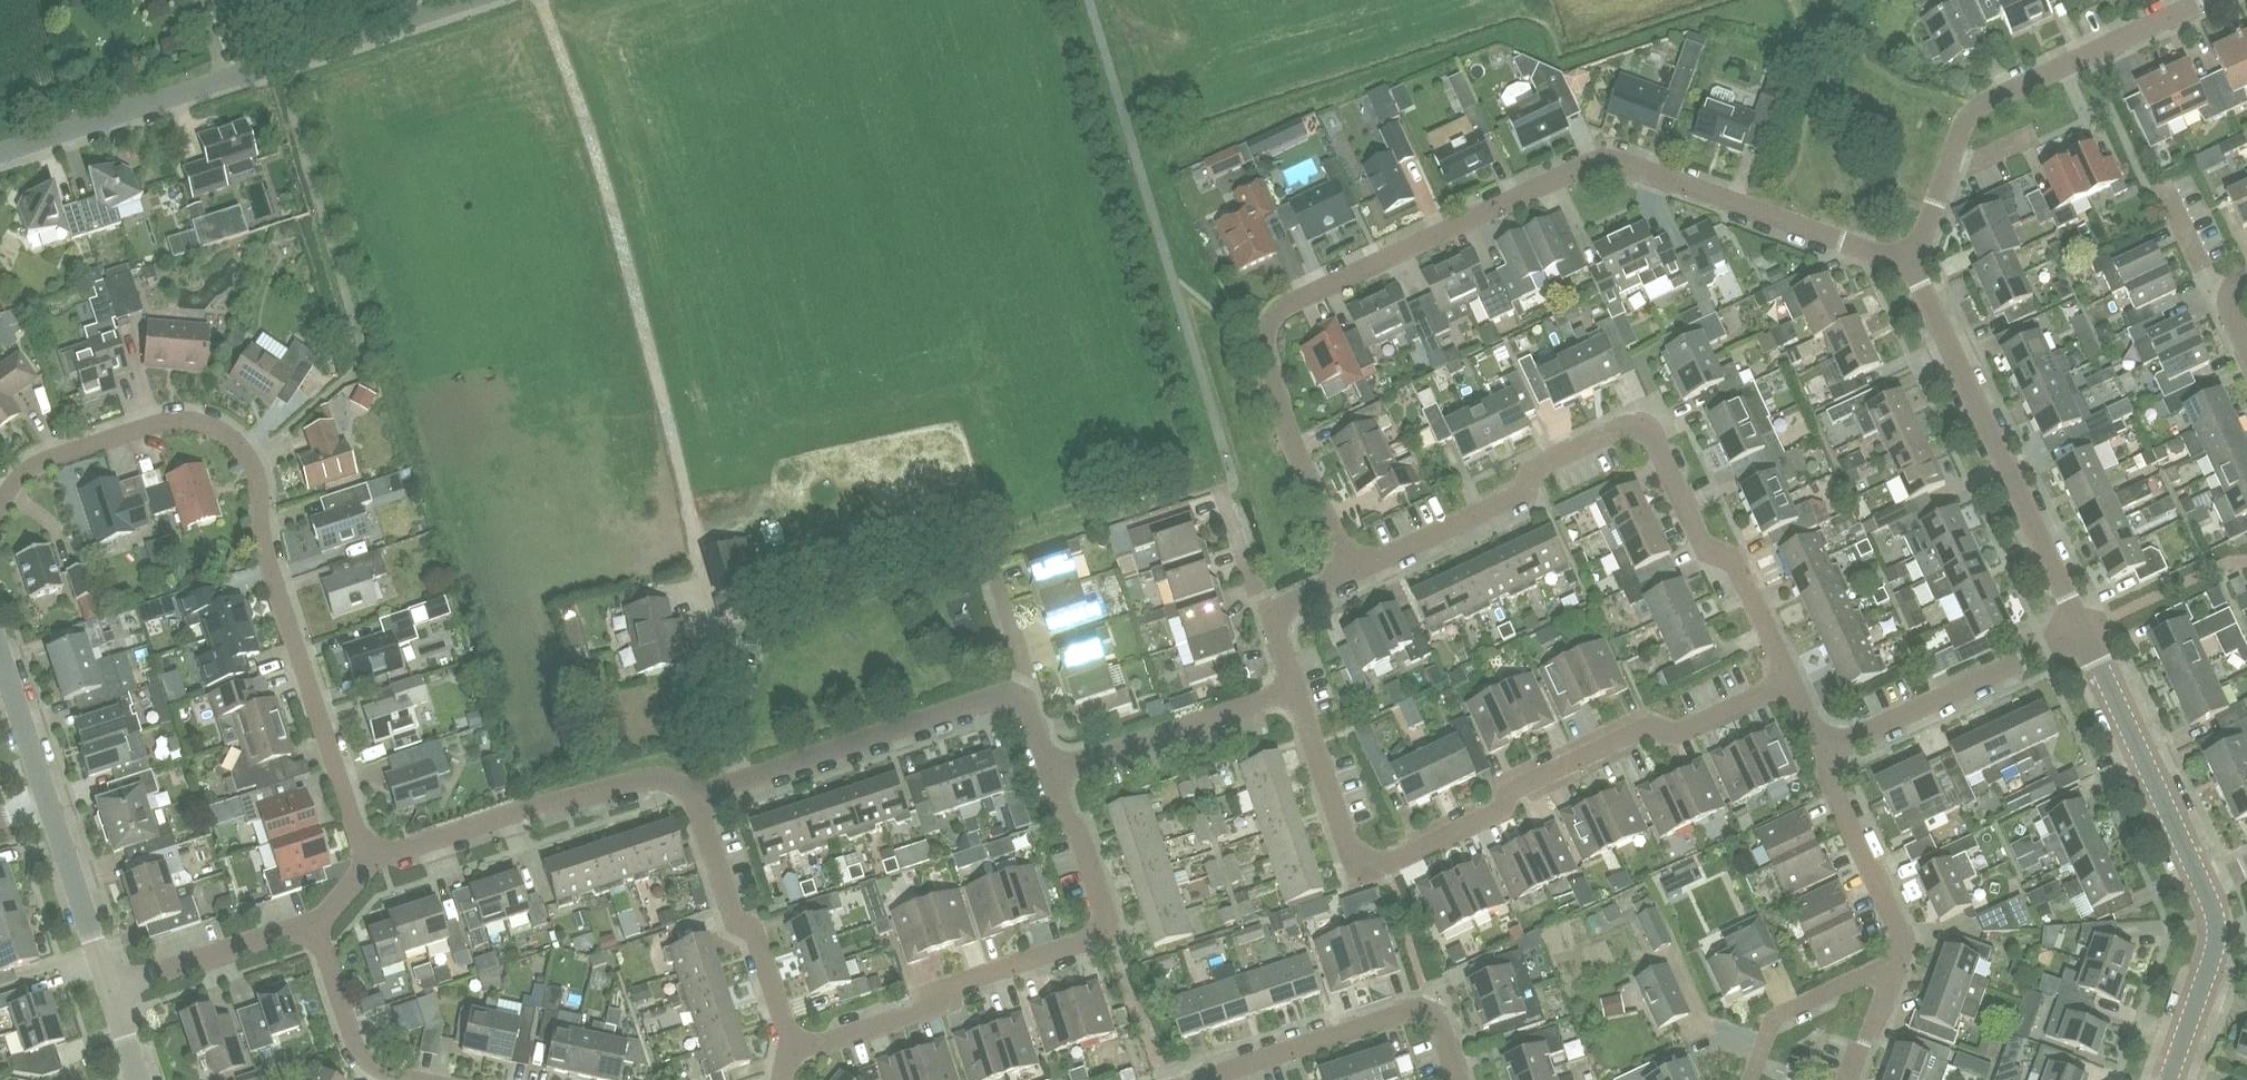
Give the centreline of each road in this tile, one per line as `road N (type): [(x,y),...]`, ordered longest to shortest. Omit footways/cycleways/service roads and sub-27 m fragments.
road 1 (residential): [(1351,574),(1297,451),(1270,362),(1269,329),(1283,307),(1597,158),(1634,164),(1911,260)]
road 2 (residential): [(371,865),(266,558),(255,473),(230,436),(193,420),(162,422),(28,470),(0,513)]
road 3 (residential): [(1790,682),(1680,733),(1651,726),(1522,785),(1495,814),(1383,864),(1365,860),(1345,836),(1295,690)]
road 4 (residential): [(1790,682),(1736,559),(1702,547),(1641,426),(1626,425),(1540,462),(1523,493),(1351,574)]
road 5 (residential): [(1052,770),(1099,877),(1107,911),(1101,935),(960,984),(924,1011),(793,1051)]
road 6 (unclassified): [(0,153),(467,0)]
road 7 (residential): [(2204,0),(1972,111),(1911,260)]
road 8 (residential): [(2082,631),(1911,260)]
road 9 (residential): [(371,865),(646,778),(694,790)]
road 10 (residential): [(694,790),(1016,697)]
road 11 (residential): [(1460,1079),(1441,1019),(1416,1010),(1201,1079)]
road 12 (residential): [(2205,888),(2082,631)]
road 13 (residential): [(793,1051),(754,930),(736,921),(694,790)]
road 14 (residential): [(1824,751),(2082,631)]
road 15 (residential): [(1295,690),(1052,770)]
road 16 (residential): [(1900,957),(1900,932),(1824,751)]
road 17 (residential): [(112,988),(316,922)]
road 18 (residential): [(1751,1079),(1773,1016),(1900,957)]
road 19 (residential): [(421,1079),(364,1058),(316,922)]
road 20 (residential): [(2168,1079),(2215,943),(2205,888)]
road 21 (residential): [(112,988),(48,801)]
road 22 (residential): [(48,801),(0,652)]
road 23 (residential): [(1280,614),(1252,581),(1220,486)]
road 24 (residential): [(1016,697),(1024,668),(993,568)]
road 25 (residential): [(1852,1079),(1900,957)]
road 26 (residential): [(2231,302),(2205,277),(2167,195)]

